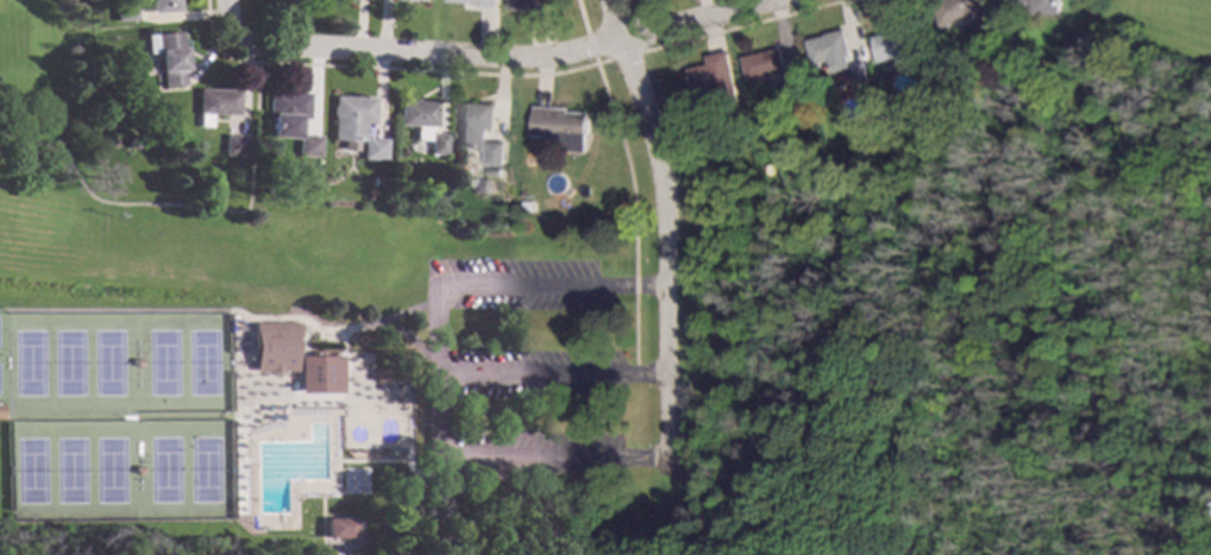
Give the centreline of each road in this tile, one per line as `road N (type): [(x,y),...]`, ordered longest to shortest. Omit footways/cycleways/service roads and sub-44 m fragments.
road 1 (residential): [(767,0),(542,59),(230,42),(222,0)]
road 2 (residential): [(607,0),(669,202),(666,456)]

